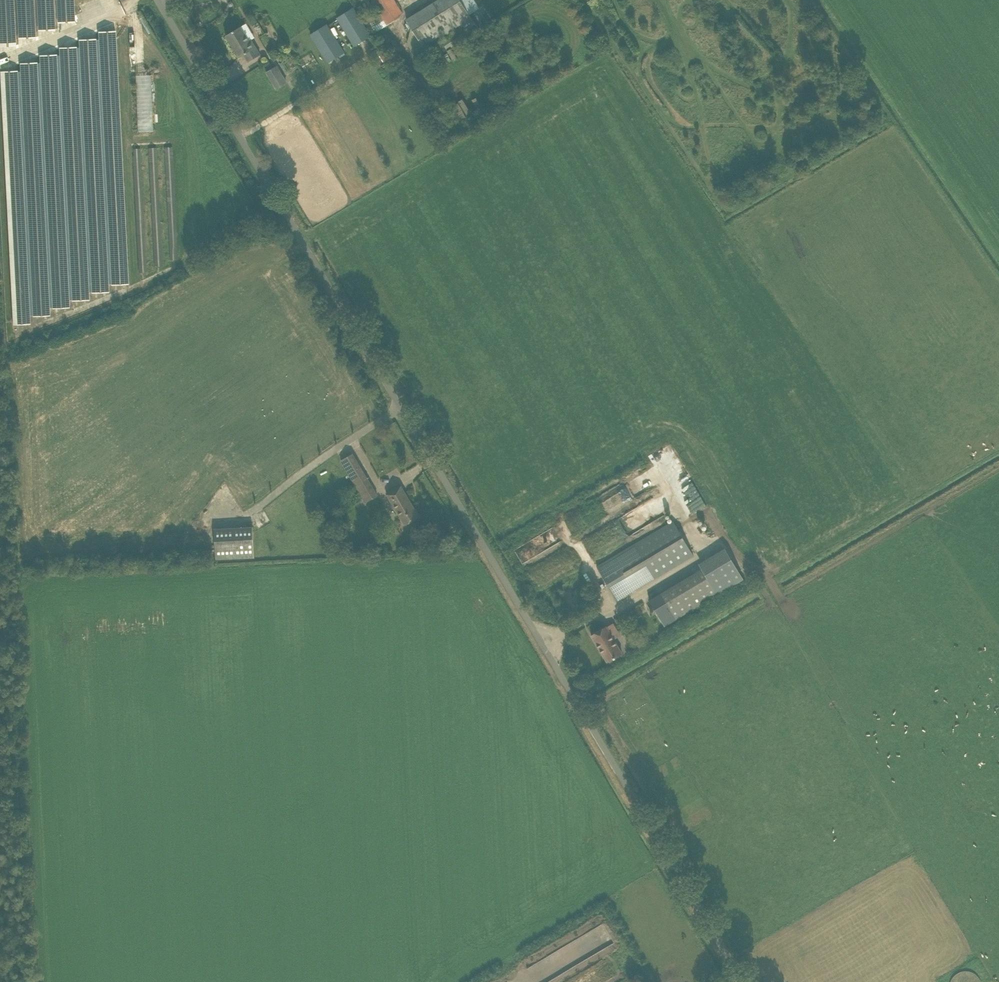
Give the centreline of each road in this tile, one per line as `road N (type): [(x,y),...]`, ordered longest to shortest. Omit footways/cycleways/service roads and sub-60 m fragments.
road 1 (unclassified): [(743,981),(157,0)]

